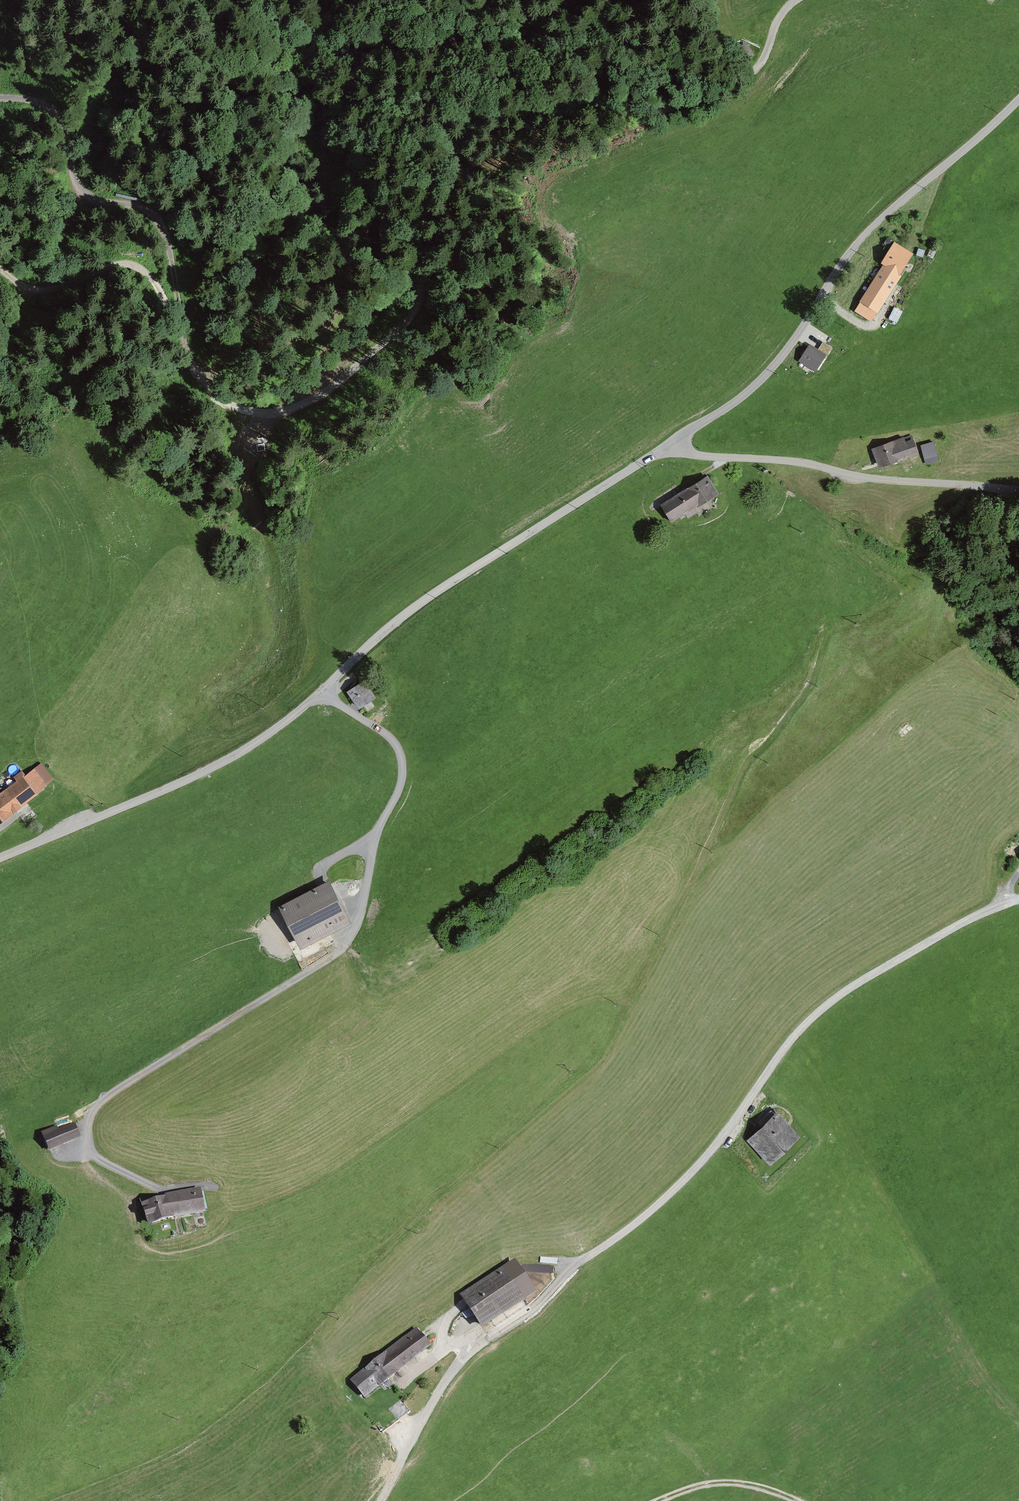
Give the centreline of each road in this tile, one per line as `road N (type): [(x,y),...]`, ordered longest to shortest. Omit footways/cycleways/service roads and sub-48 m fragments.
road 1 (track): [(795,0),(762,60),(735,82),(681,106),(588,113),(514,128),(475,146),(433,203),(409,316),(332,389),(302,406),(274,413),(232,406),(196,372),(182,330)]
road 2 (unclassified): [(320,692),(384,733),(402,766),(352,937),(98,1100),(84,1123),(91,1154),(101,1162),(153,1187),(192,1186)]
road 3 (unclassified): [(1018,896),(824,1005),(788,1041),(692,1172),(470,1343)]
road 4 (unclassified): [(1018,99),(860,239),(749,390),(665,445)]
road 5 (unclassified): [(665,445),(401,617),(320,692)]
road 6 (unclassified): [(320,692),(243,751),(0,857)]
road 7 (unclassified): [(665,445),(870,478),(1018,489)]
road 8 (track): [(182,330),(161,226),(137,205),(111,203),(79,187),(50,109),(0,97)]
road 9 (track): [(182,330),(134,263),(47,291),(28,290),(0,270)]
road 10 (track): [(470,1343),(380,1500)]
road 11 (track): [(655,1500),(714,1481),(768,1487),(797,1500)]

